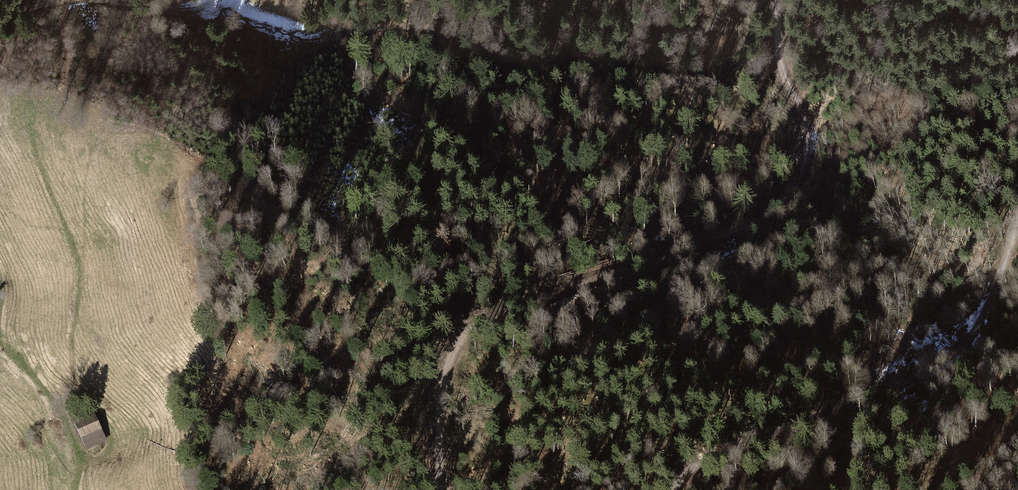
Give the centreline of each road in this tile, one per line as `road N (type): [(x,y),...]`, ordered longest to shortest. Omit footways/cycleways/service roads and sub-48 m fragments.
road 1 (track): [(440,489),(441,395),(449,359),(467,332),(524,303),(760,222),(790,199),(805,164),(806,124),(778,66),(776,0)]
road 2 (track): [(1017,224),(998,288),(966,346),(896,386),(690,466),(674,489)]

